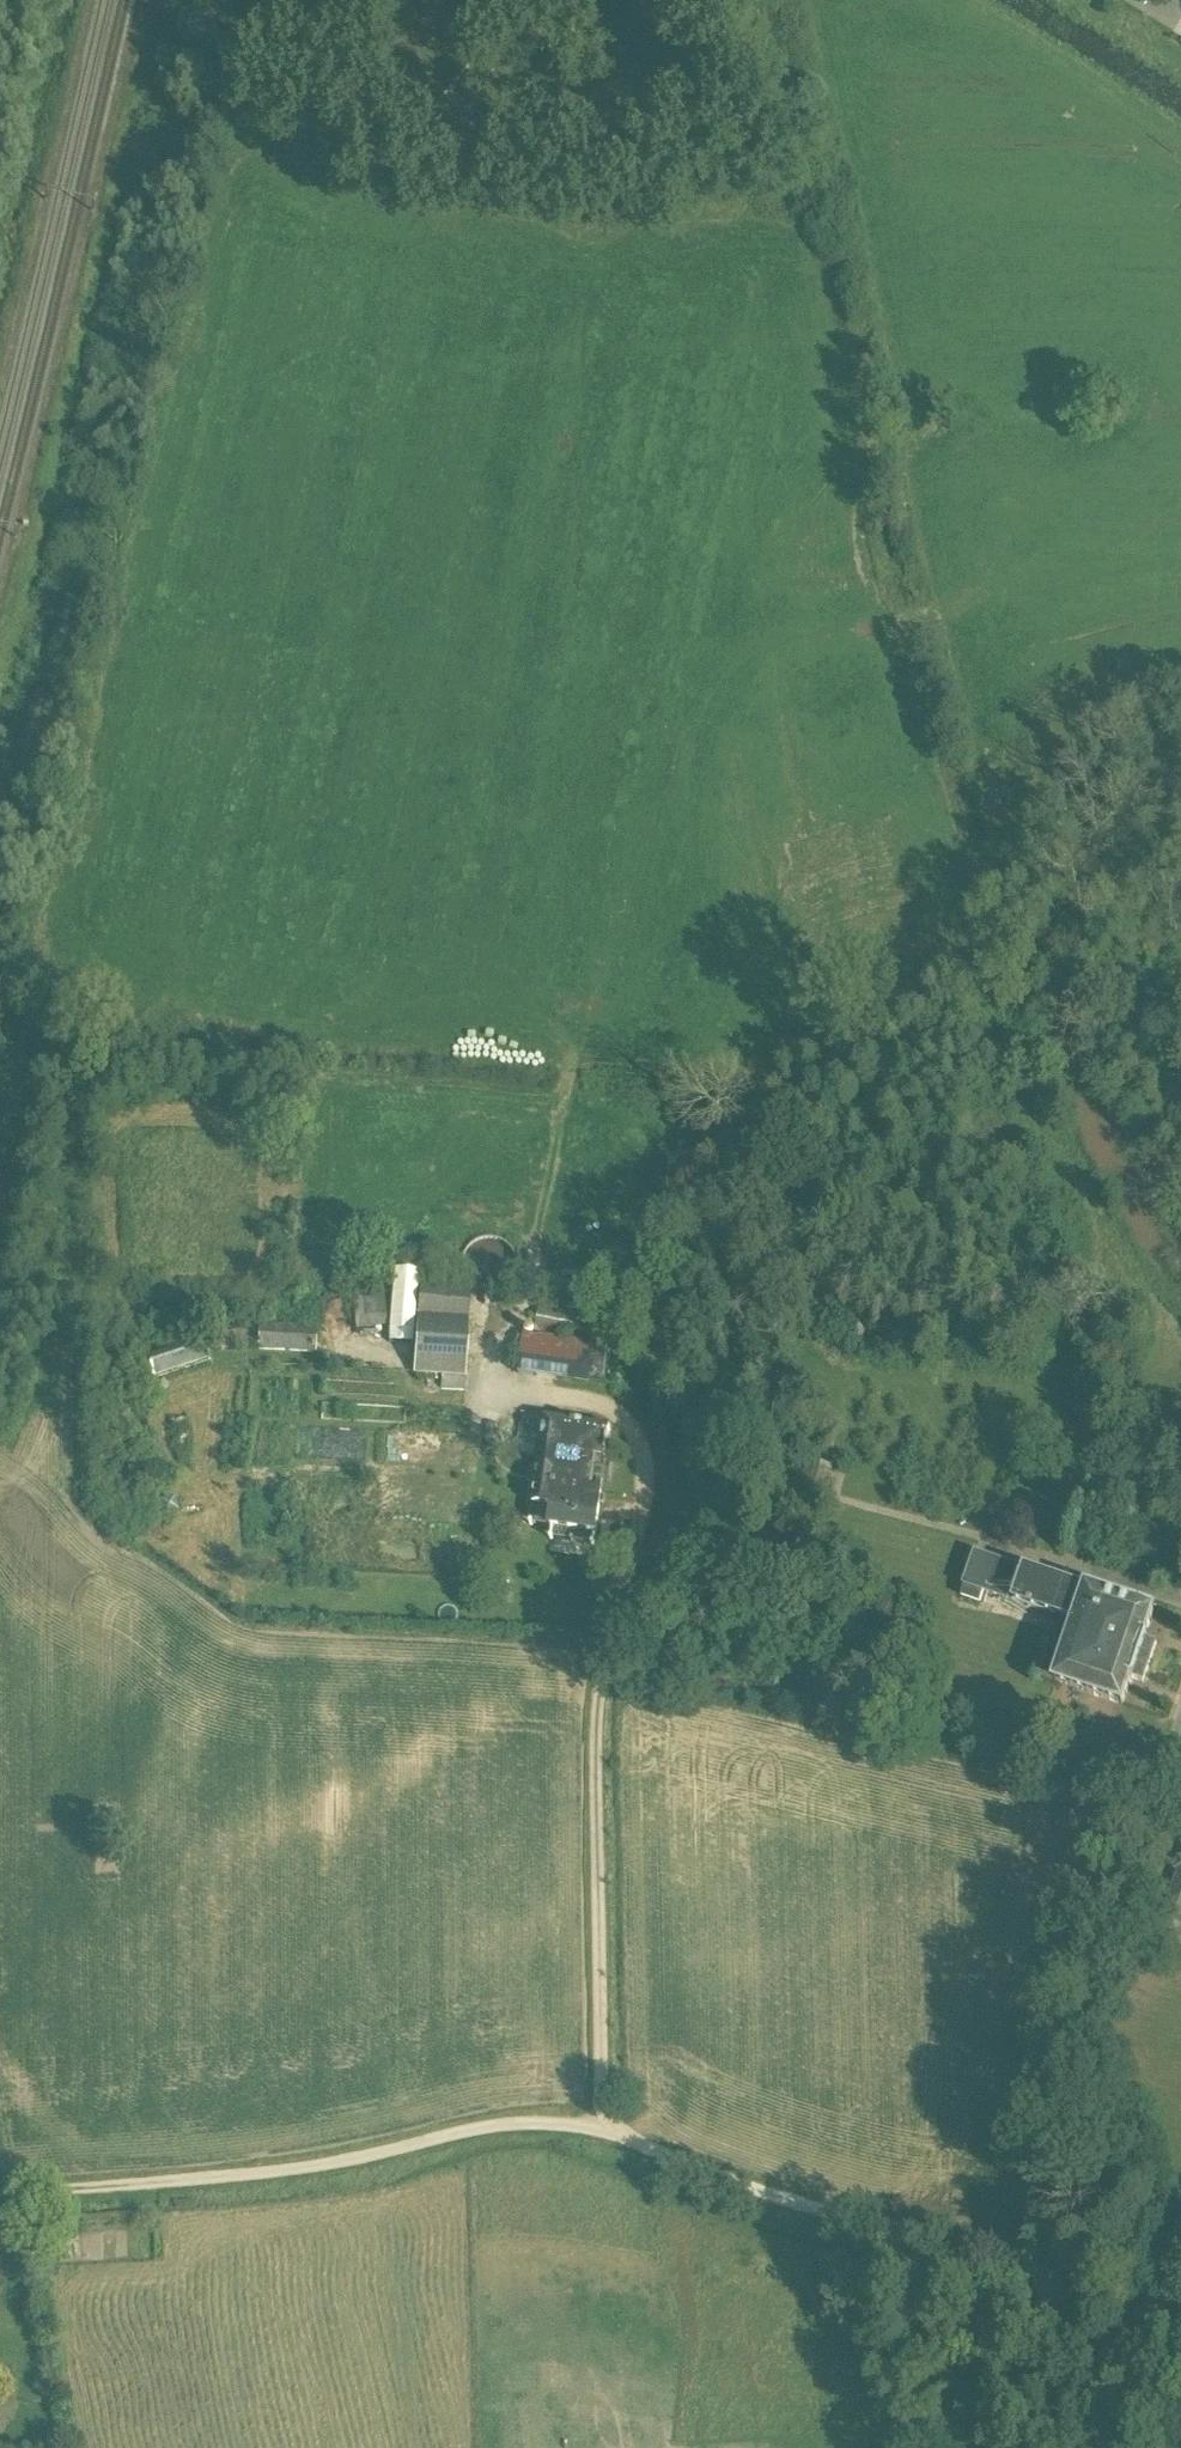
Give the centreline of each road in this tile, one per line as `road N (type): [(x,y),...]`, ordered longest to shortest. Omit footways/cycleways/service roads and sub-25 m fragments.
road 1 (unclassified): [(1043,2288),(1001,2254),(787,2204),(603,2129),(551,2124),(505,2126),(335,2170),(0,2196)]
road 2 (track): [(603,2129),(601,1701),(648,1495),(640,1449),(613,1416),(525,1404)]
road 3 (unclassified): [(1043,2288),(1059,2031),(1095,1909),(1180,1750)]
road 4 (unclassified): [(1092,2447),(1043,2288)]

